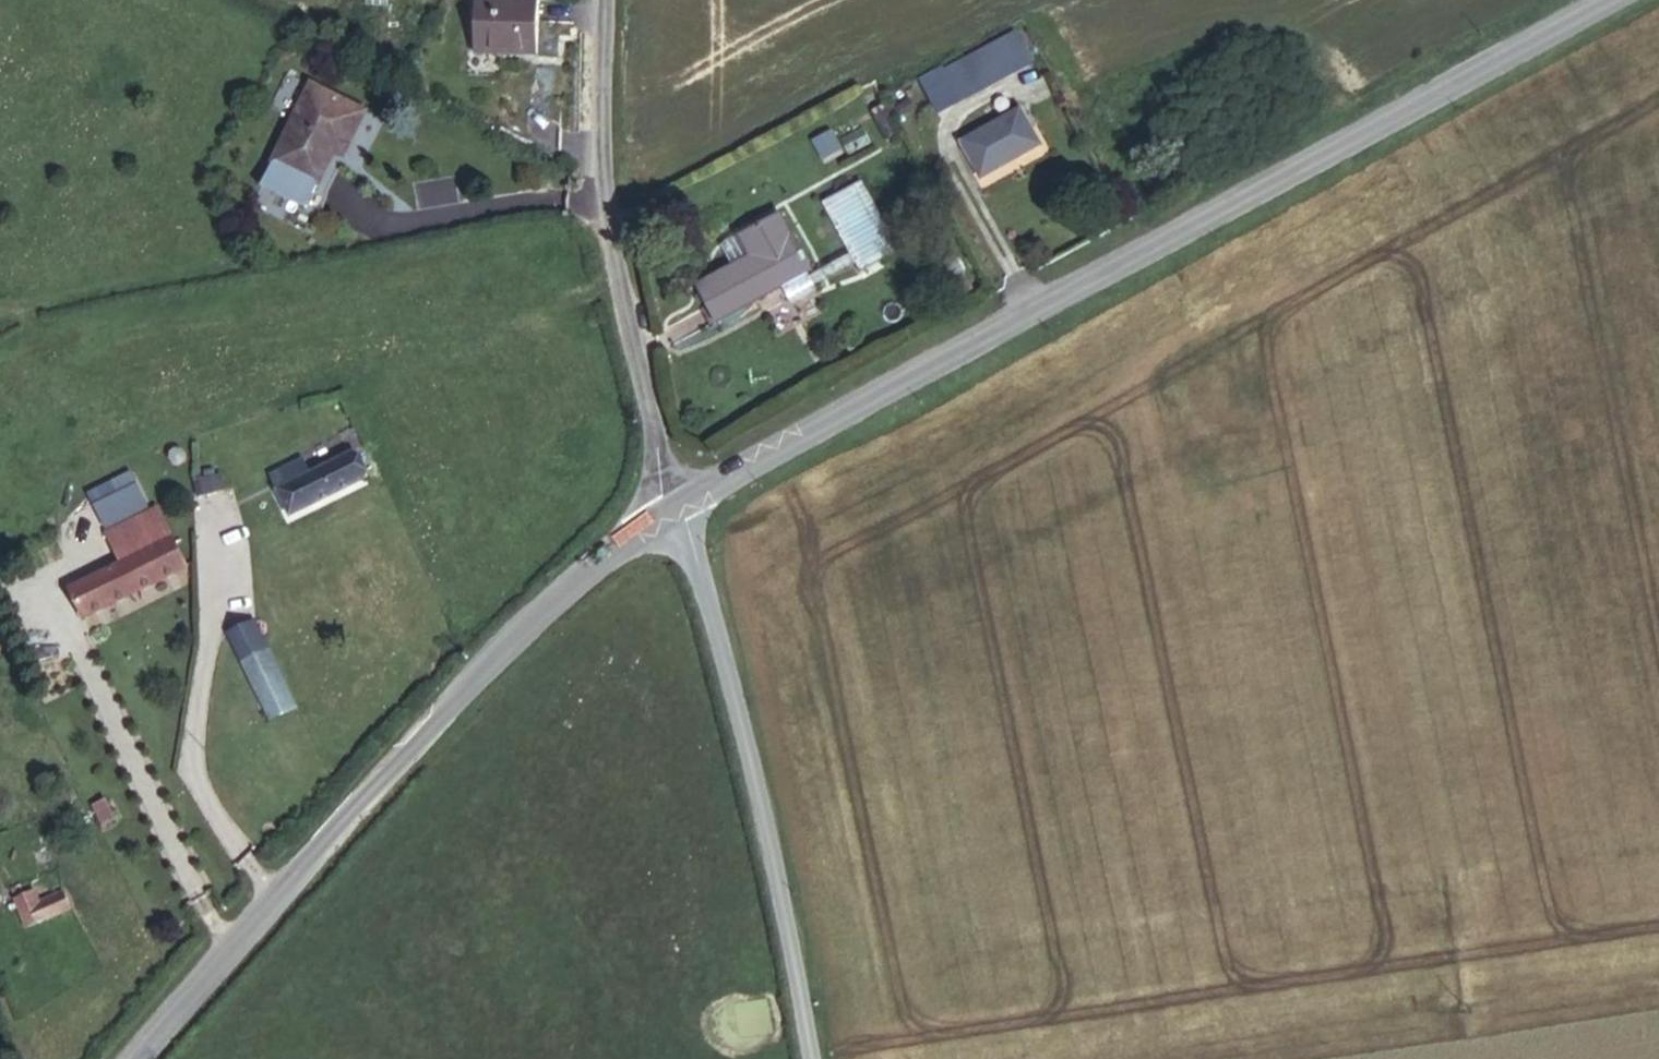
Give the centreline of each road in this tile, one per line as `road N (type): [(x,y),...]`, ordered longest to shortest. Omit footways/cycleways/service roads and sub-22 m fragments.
road 1 (tertiary): [(671,509),(1591,0)]
road 2 (tertiary): [(136,1058),(495,658),(596,560),(671,509)]
road 3 (unclassified): [(816,1058),(711,609),(671,509)]
road 4 (unclassified): [(609,0),(599,196),(671,509)]

